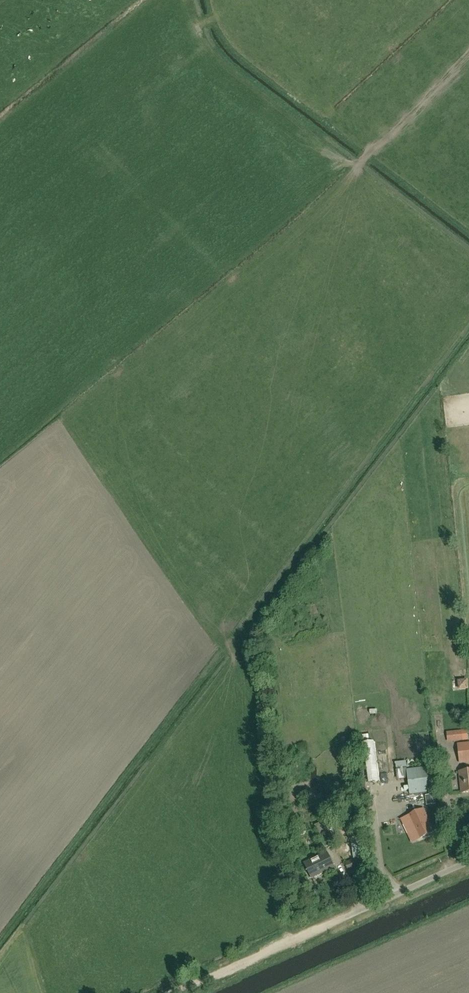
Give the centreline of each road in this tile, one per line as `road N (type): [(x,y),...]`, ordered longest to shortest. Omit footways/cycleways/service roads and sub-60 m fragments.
road 1 (track): [(174,992),(369,909)]

